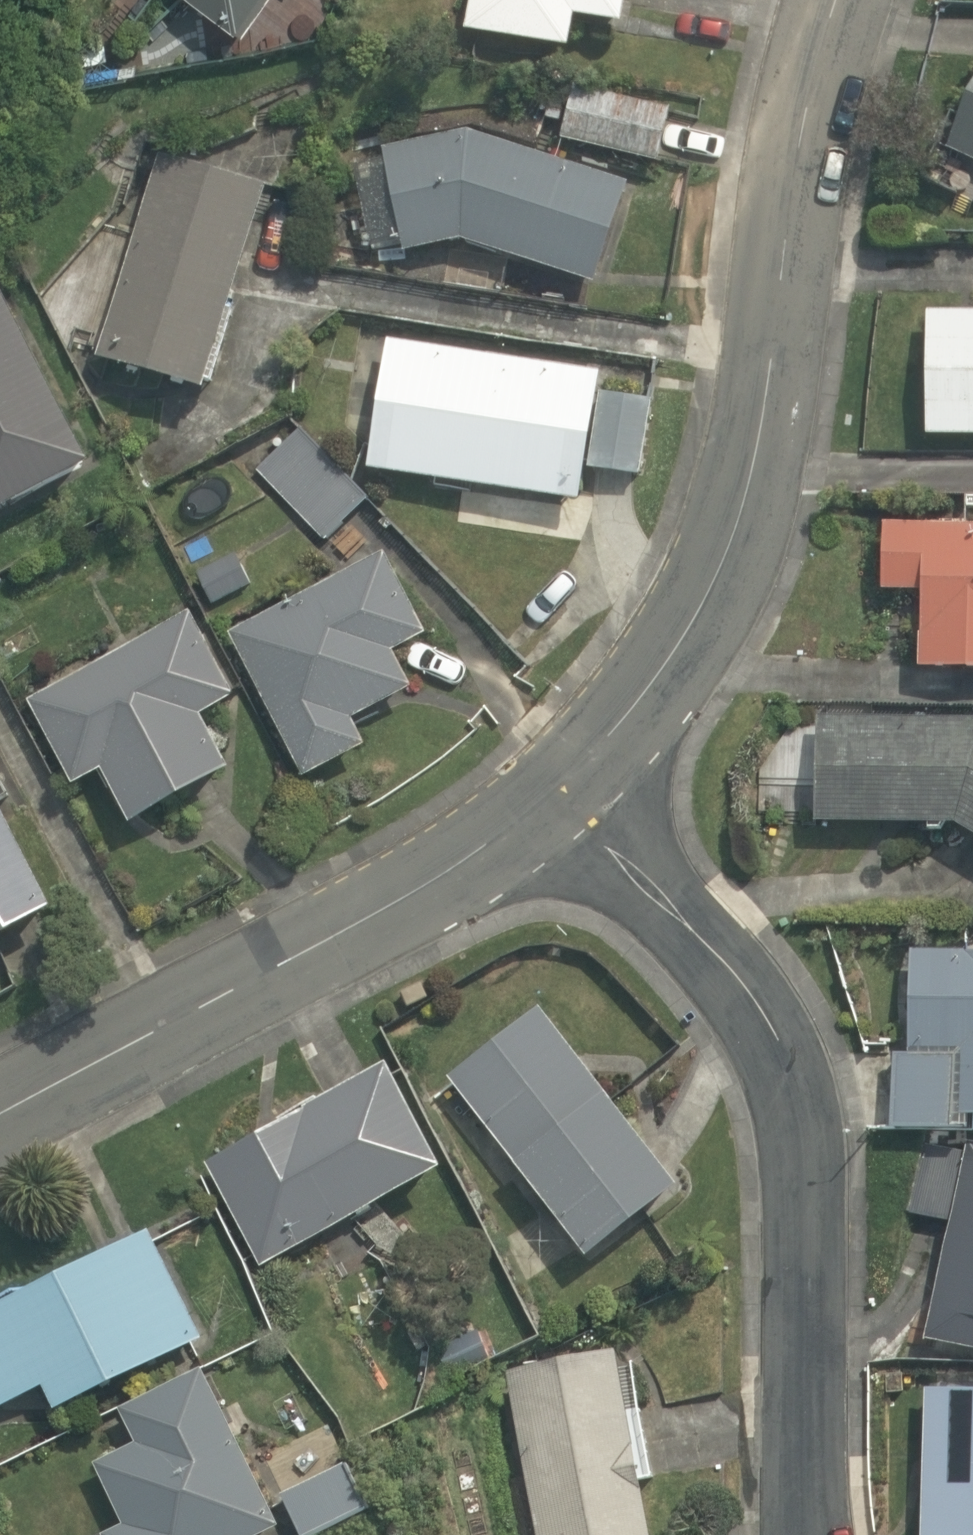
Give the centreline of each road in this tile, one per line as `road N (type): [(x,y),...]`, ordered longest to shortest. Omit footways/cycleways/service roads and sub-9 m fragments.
road 1 (residential): [(841,0),(806,108),(767,390),(726,567),(667,664),(555,796)]
road 2 (residential): [(813,1534),(797,1096),(753,1012),(555,796)]
road 3 (residential): [(555,796),(375,919),(0,1118)]

